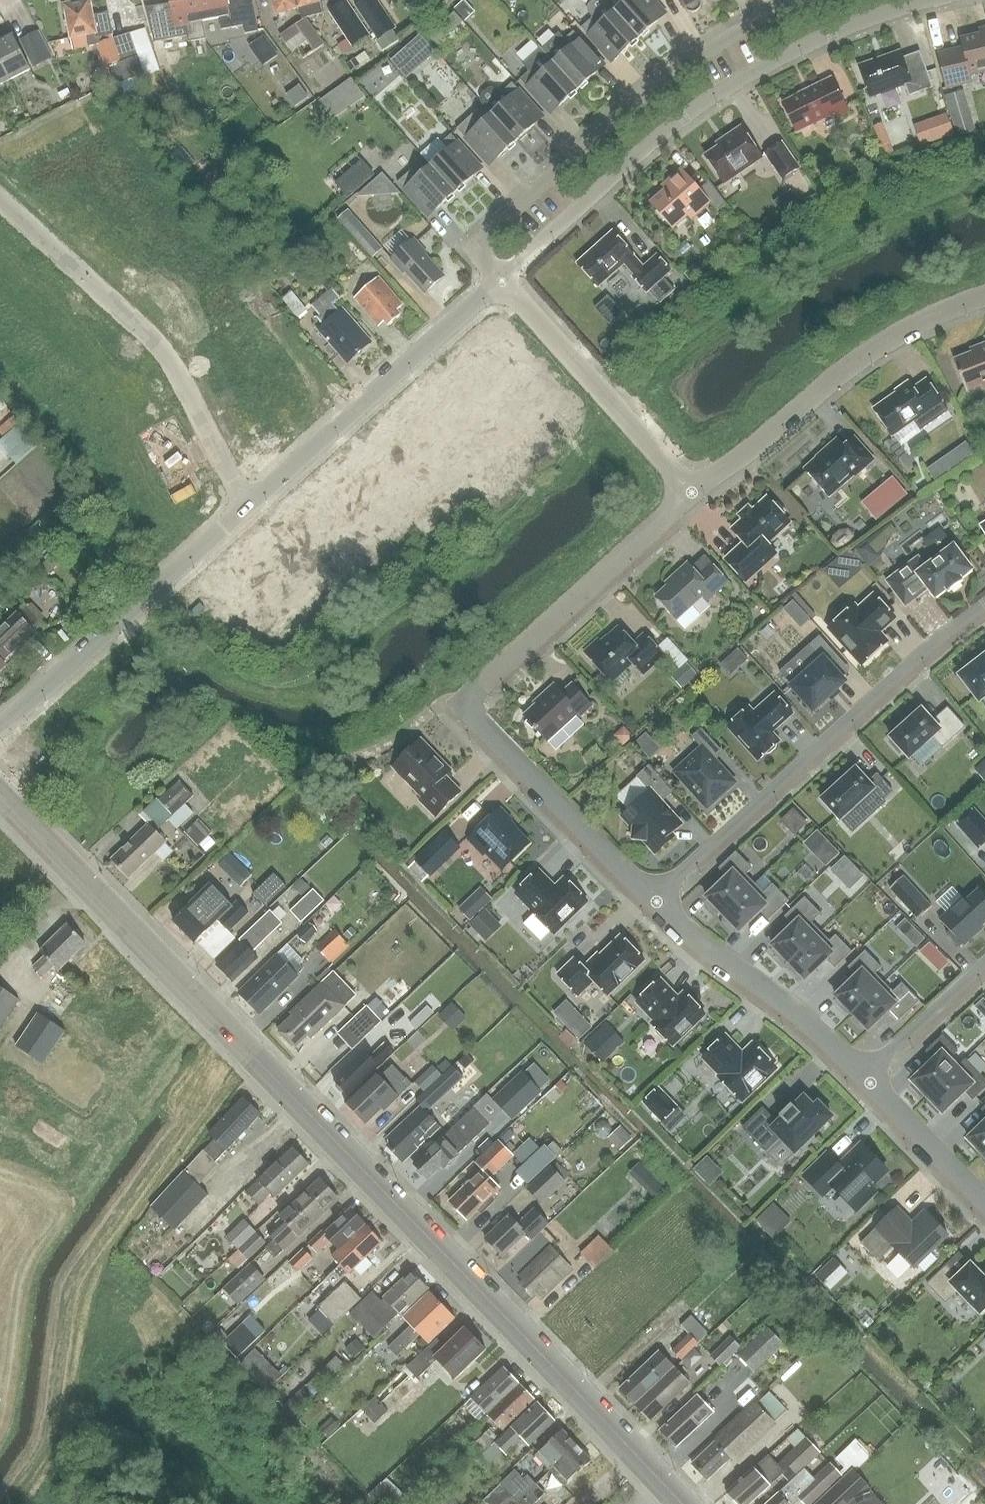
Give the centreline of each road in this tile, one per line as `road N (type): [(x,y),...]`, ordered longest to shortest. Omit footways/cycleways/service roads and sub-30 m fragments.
road 1 (tertiary): [(682,1503),(0,797)]
road 2 (unclassified): [(652,900),(464,711),(528,640),(691,494)]
road 3 (unclassified): [(502,282),(732,85),(812,44),(935,0)]
road 4 (unclassified): [(502,282),(480,257),(481,239),(639,98),(697,55),(803,0)]
road 5 (unclassified): [(984,604),(652,900)]
road 6 (unclassified): [(247,506),(162,350),(0,201)]
road 7 (unclassified): [(691,494),(858,361),(984,296)]
road 8 (unclassified): [(247,506),(502,282)]
road 9 (unclassified): [(0,727),(247,506)]
road 10 (unclassified): [(691,494),(502,282)]
road 11 (unclassified): [(862,1077),(652,900)]
road 12 (unclassified): [(984,1204),(862,1077)]
road 13 (unclassified): [(862,1077),(984,964)]

